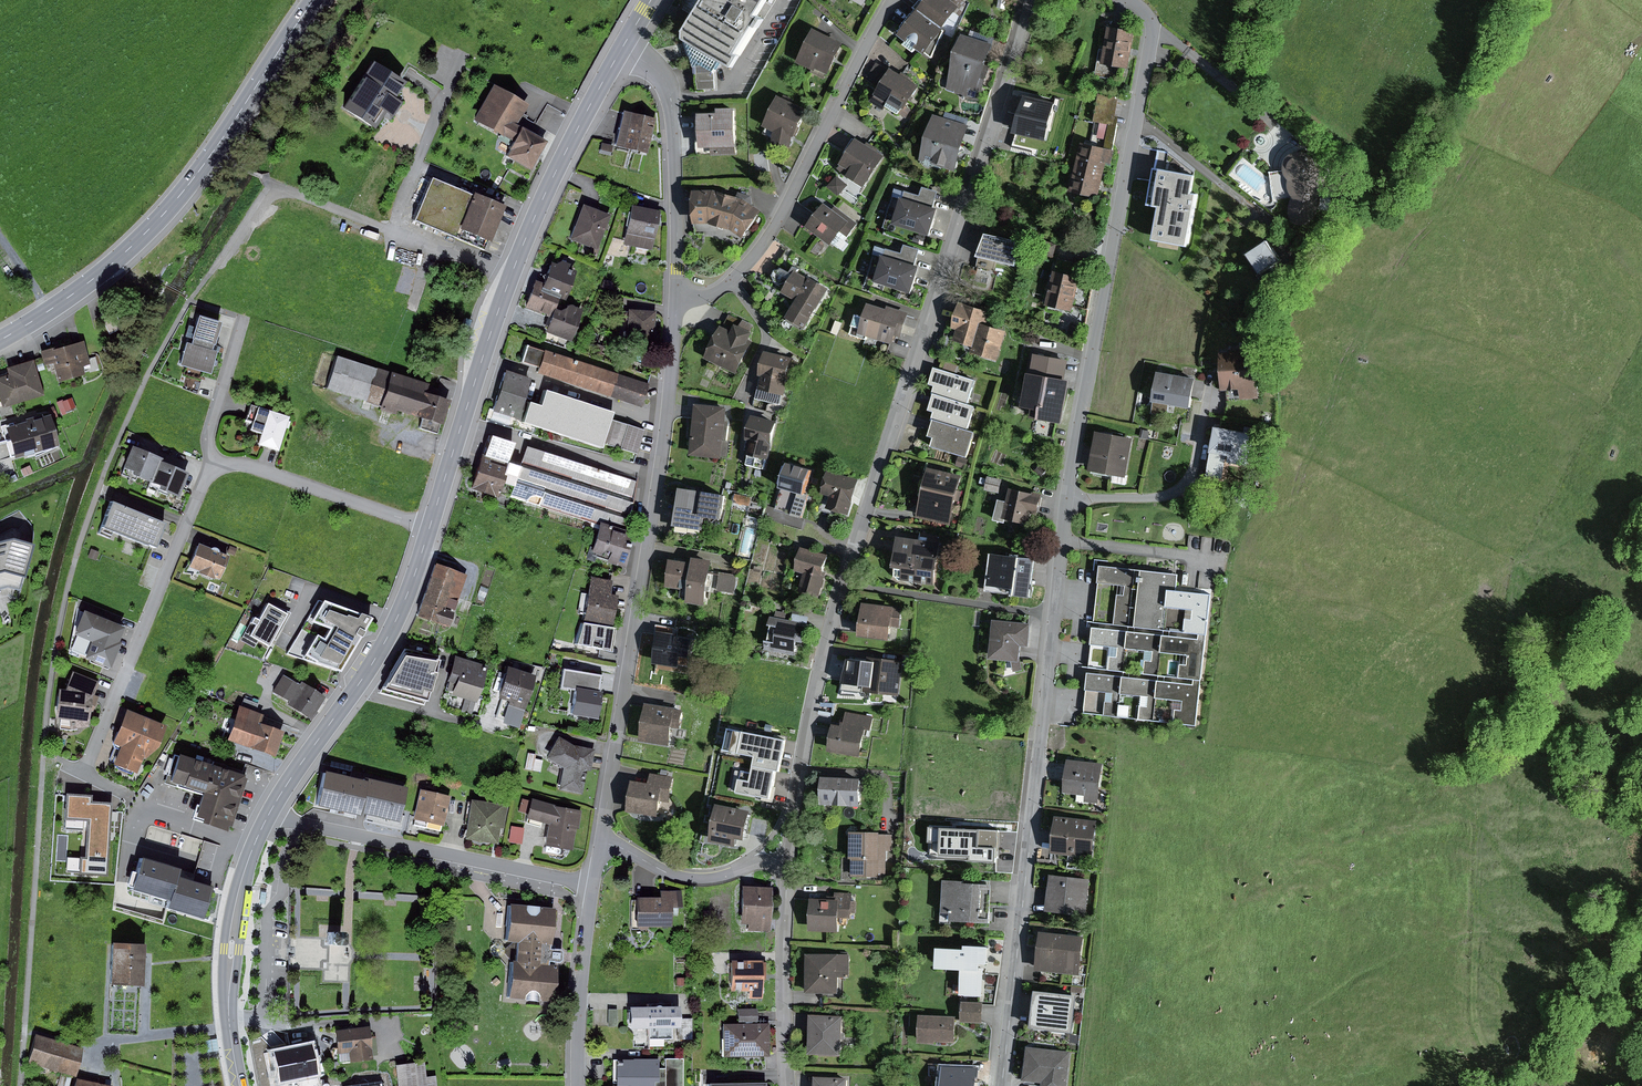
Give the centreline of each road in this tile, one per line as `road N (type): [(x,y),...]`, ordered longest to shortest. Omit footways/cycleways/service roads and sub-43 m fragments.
road 1 (residential): [(1130,0),(1151,17),(1152,31),(1067,498),(1002,1085)]
road 2 (residential): [(787,857),(839,607),(1029,0)]
road 3 (residential): [(604,842),(666,449),(678,298)]
road 4 (secondary): [(621,49),(526,236),(430,528)]
road 5 (primary): [(317,0),(169,213),(95,281),(0,340)]
road 6 (residential): [(895,0),(774,233),(719,292),(678,298)]
road 7 (residential): [(221,466),(205,486),(82,774)]
road 8 (residential): [(596,886),(270,812)]
road 9 (secondary): [(430,528),(382,648),(270,812)]
road 10 (secondary): [(270,812),(233,924),(229,1016),(239,1085)]
road 11 (residential): [(678,298),(670,92),(654,68),(621,49)]
road 12 (residential): [(790,1085),(787,857)]
road 13 (residential): [(430,528),(253,465),(221,466)]
road 14 (residential): [(581,1085),(596,886)]
road 15 (residential): [(604,842),(699,878),(787,857)]
road 16 (residential): [(221,466),(212,435),(247,317)]

